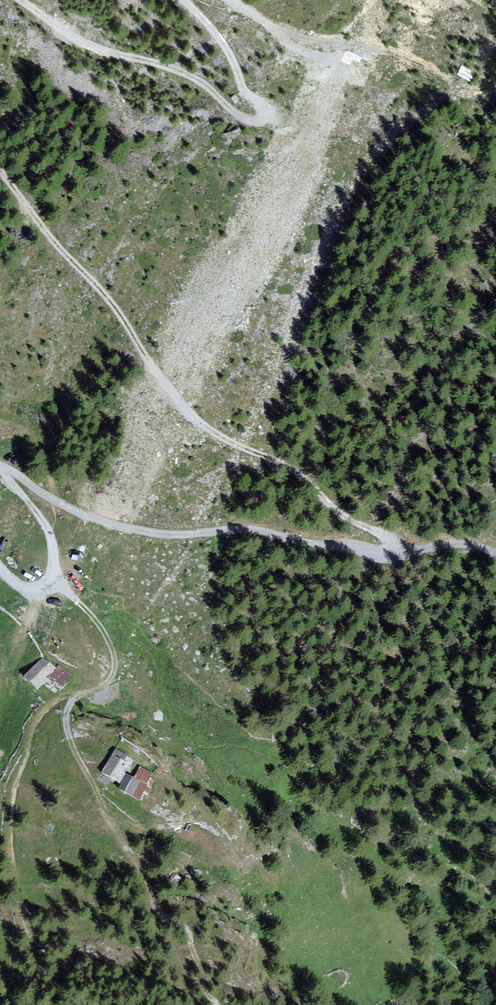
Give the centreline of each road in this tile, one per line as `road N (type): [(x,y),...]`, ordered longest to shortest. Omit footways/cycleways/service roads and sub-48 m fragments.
road 1 (track): [(390,549),(382,535),(326,505),(292,468),(230,443),(187,412),(108,297),(0,170)]
road 2 (unclassified): [(0,466),(116,525),(190,537),(251,531),(390,549),(495,550)]
road 3 (track): [(20,0),(117,56),(199,79),(247,121),(264,122),(273,114),(186,0)]
road 4 (track): [(71,738),(157,918),(181,928),(215,1004)]

